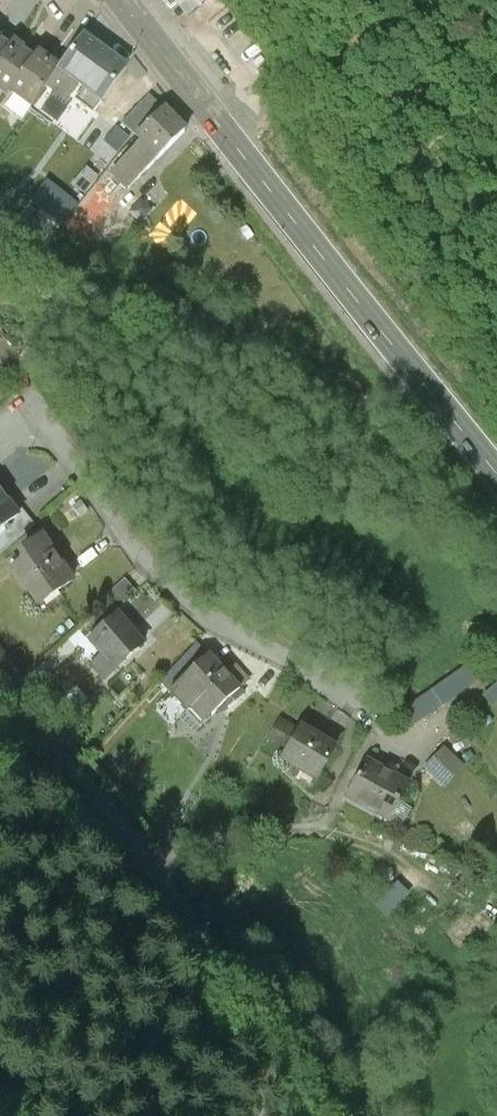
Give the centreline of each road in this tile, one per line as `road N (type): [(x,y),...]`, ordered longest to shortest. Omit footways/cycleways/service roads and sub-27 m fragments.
road 1 (secondary): [(496,472),(124,0)]
road 2 (residential): [(375,712),(214,620),(159,577),(47,428),(28,420),(0,426)]
road 3 (track): [(150,860),(336,1115)]

